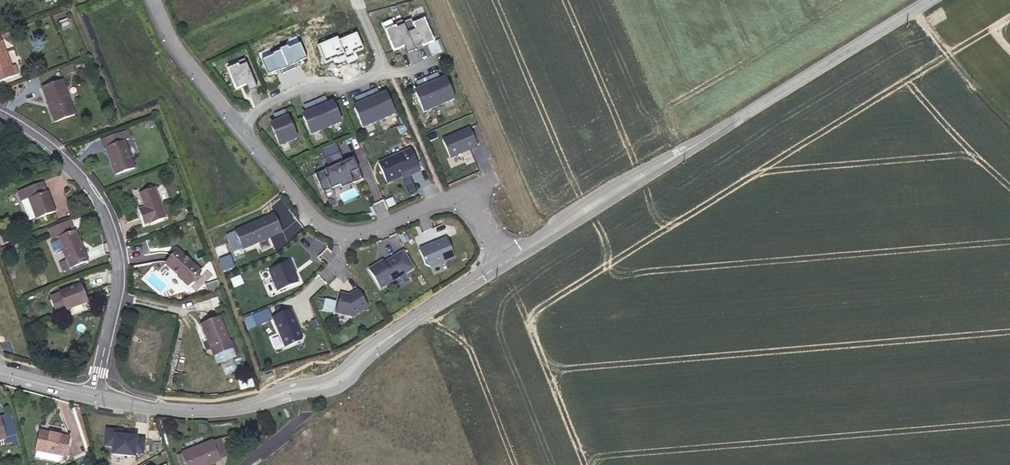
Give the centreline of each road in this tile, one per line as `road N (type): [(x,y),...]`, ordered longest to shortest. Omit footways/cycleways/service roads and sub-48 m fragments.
road 1 (tertiary): [(506,261),(929,0)]
road 2 (residential): [(99,356),(117,271),(106,216),(74,170),(0,117)]
road 3 (tertiary): [(234,409),(336,390),(419,314)]
road 4 (tertiary): [(419,314),(333,375),(234,409)]
road 5 (residential): [(240,127),(269,102),(305,87),(340,87),(384,71)]
road 6 (residential): [(240,127),(166,36),(149,0)]
road 7 (residential): [(345,234),(316,220),(240,127)]
road 8 (track): [(1009,127),(915,9)]
road 9 (residential): [(471,202),(446,200),(380,229),(345,234)]
road 10 (tertiary): [(114,398),(234,409)]

